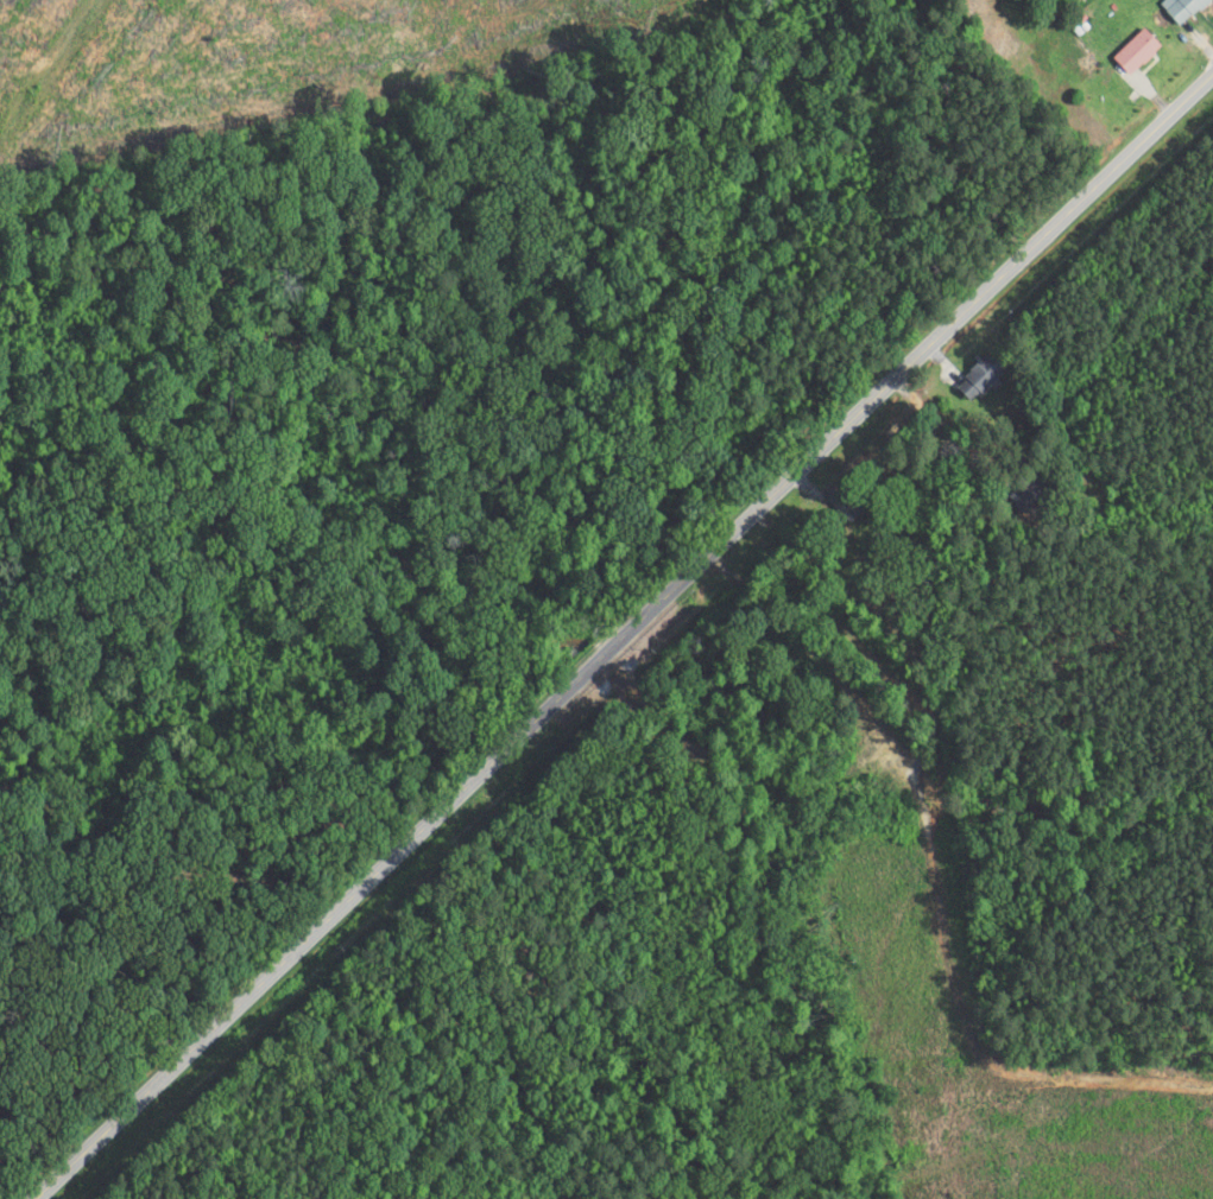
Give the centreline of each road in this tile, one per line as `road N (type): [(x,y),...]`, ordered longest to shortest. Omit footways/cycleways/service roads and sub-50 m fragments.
road 1 (secondary): [(39,1198),(1212,76)]

